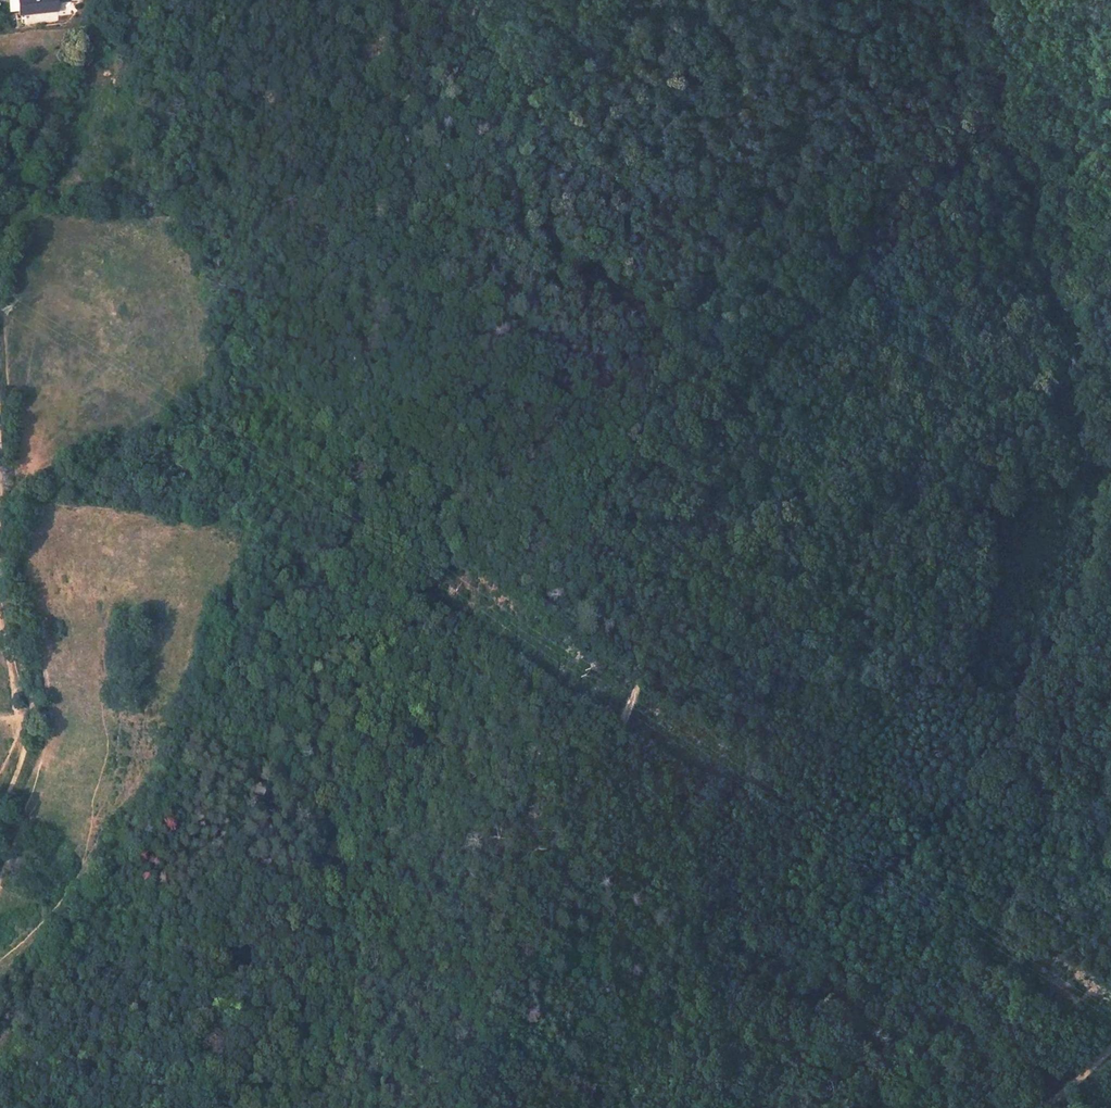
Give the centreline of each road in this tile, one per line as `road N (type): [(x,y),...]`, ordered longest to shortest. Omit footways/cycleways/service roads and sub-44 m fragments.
road 1 (track): [(579,29),(528,101),(517,143),(521,206),(551,250),(705,340),(713,398),(708,481),(621,731),(575,816),(561,870)]
road 2 (track): [(478,1107),(561,870)]
road 3 (track): [(0,810),(33,719),(0,572)]

